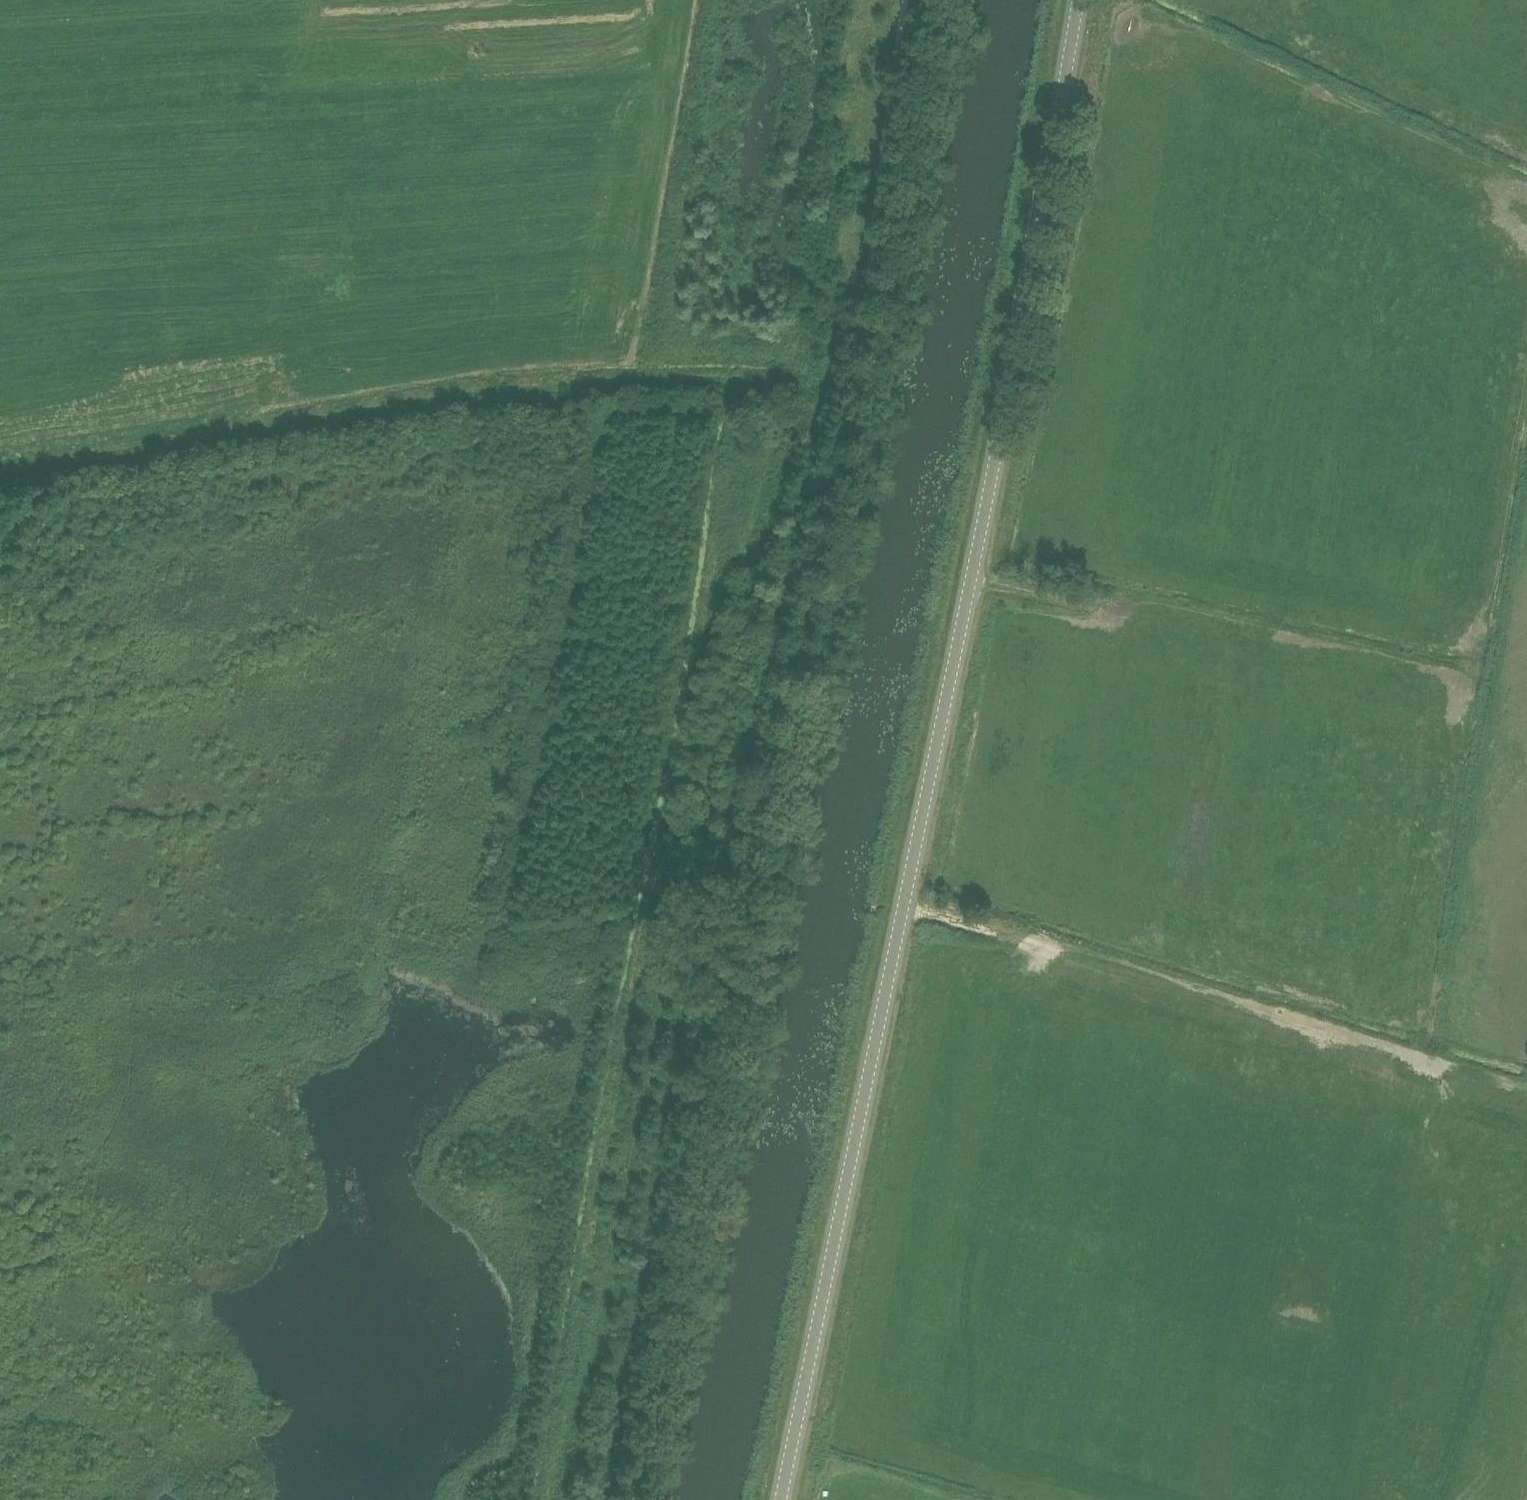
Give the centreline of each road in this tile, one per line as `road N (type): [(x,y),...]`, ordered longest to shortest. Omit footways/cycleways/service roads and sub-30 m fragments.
road 1 (tertiary): [(780,1499),(972,562),(1078,0)]

